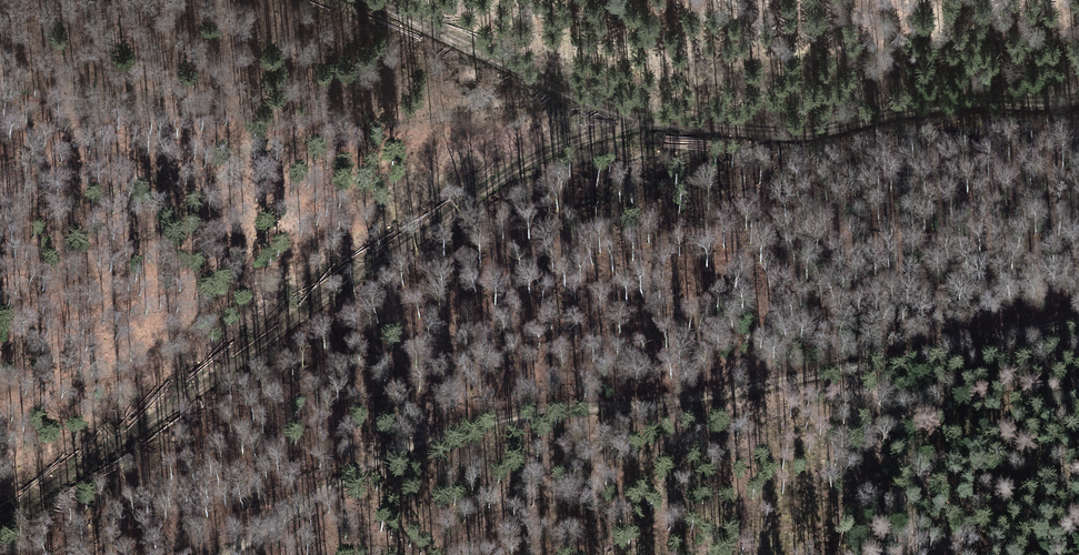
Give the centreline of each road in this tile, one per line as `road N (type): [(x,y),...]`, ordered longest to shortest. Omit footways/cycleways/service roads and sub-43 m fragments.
road 1 (track): [(222,554),(364,462),(491,418),(703,397),(1078,315)]
road 2 (track): [(645,125),(542,153),(0,521)]
road 3 (track): [(1078,98),(920,105),(811,132),(645,125),(366,0)]

